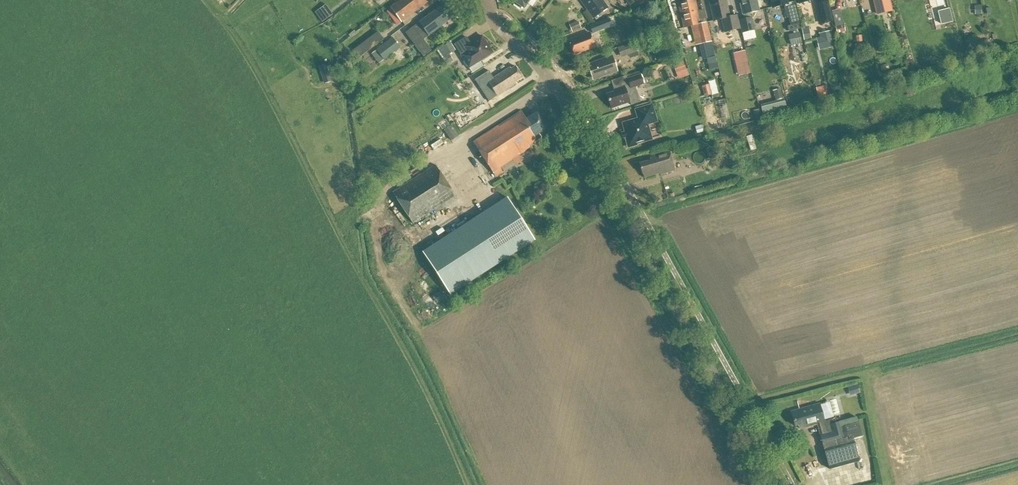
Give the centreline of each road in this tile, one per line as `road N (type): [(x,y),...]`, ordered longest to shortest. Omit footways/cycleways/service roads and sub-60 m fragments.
road 1 (unclassified): [(773,484),(576,121),(547,75),(495,23),(486,0)]
road 2 (track): [(469,484),(420,378),(237,39),(209,0)]

